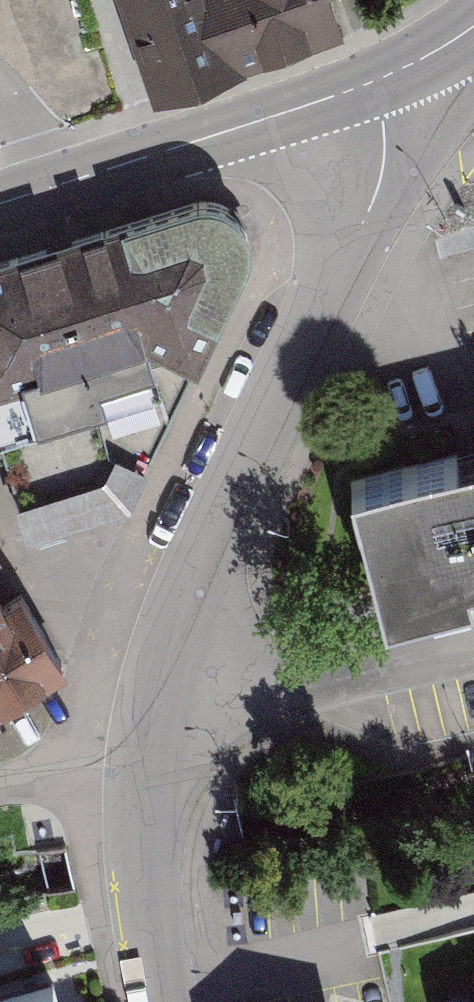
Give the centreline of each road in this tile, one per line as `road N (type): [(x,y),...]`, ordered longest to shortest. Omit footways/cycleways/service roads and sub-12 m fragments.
road 1 (residential): [(371,83),(383,117),(383,170),(370,211),(169,633),(145,756)]
road 2 (secondary): [(47,189),(371,83)]
road 3 (residential): [(145,756),(143,873),(166,1001)]
road 4 (residential): [(145,756),(250,703),(356,668)]
road 5 (residential): [(0,786),(145,756)]
road 6 (residential): [(473,645),(356,668)]

